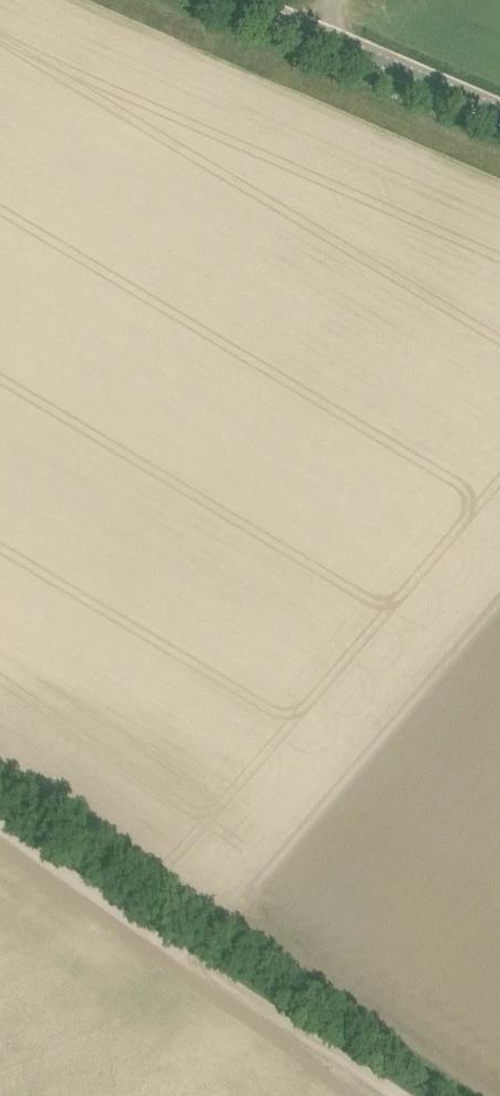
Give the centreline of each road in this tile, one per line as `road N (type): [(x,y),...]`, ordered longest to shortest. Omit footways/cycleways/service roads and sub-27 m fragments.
road 1 (track): [(0,814),(419,1095)]
road 2 (tertiary): [(499,112),(241,0)]

